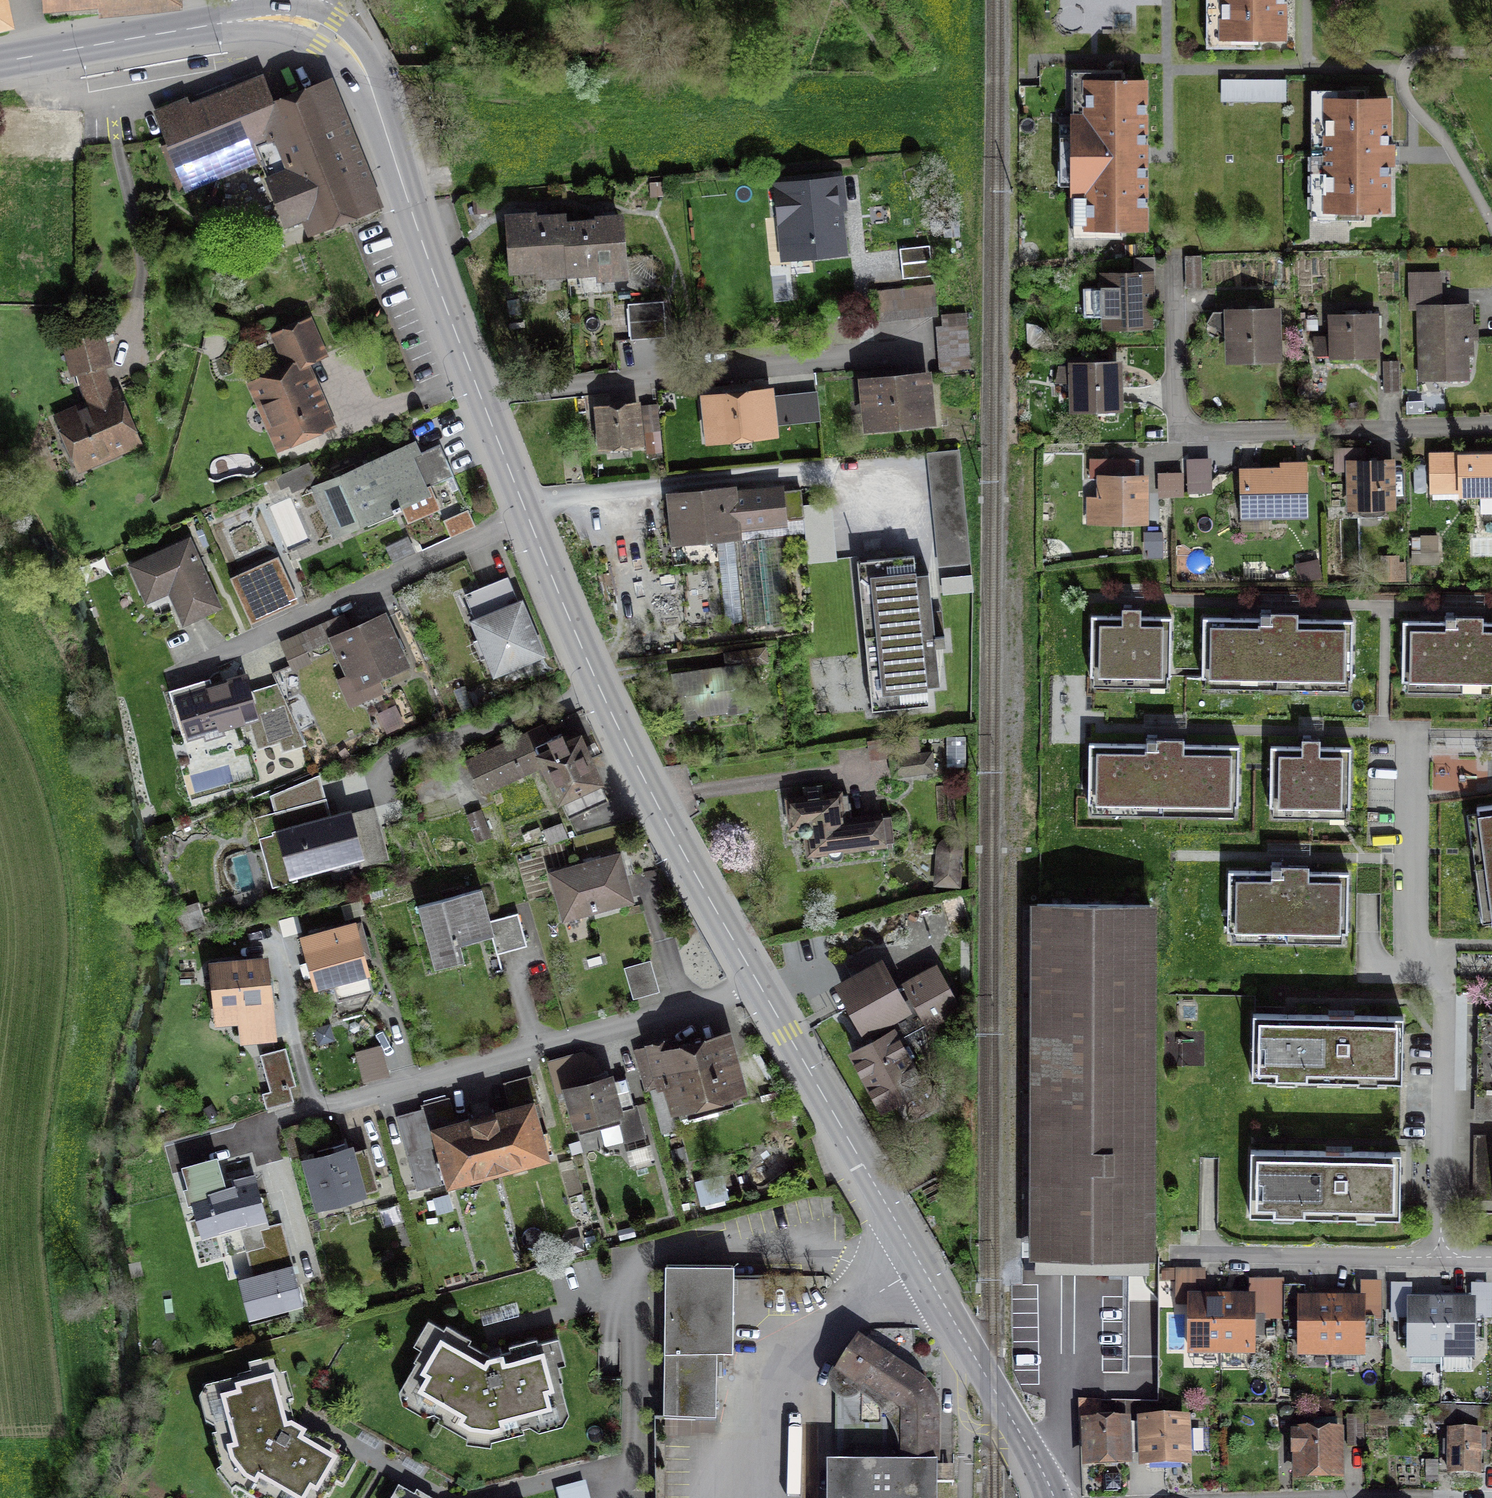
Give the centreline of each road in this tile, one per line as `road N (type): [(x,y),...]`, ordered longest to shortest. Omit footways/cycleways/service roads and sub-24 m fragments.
road 1 (secondary): [(287,19),(334,37),(368,79),(481,398),(599,690),(763,990)]
road 2 (secondary): [(763,990),(1054,1497)]
road 3 (residential): [(228,1139),(763,990)]
road 4 (residential): [(1174,257),(1176,416),(1192,434),(1491,430)]
road 5 (residential): [(1172,1254),(1491,1259)]
road 6 (secondary): [(287,19),(0,62)]

